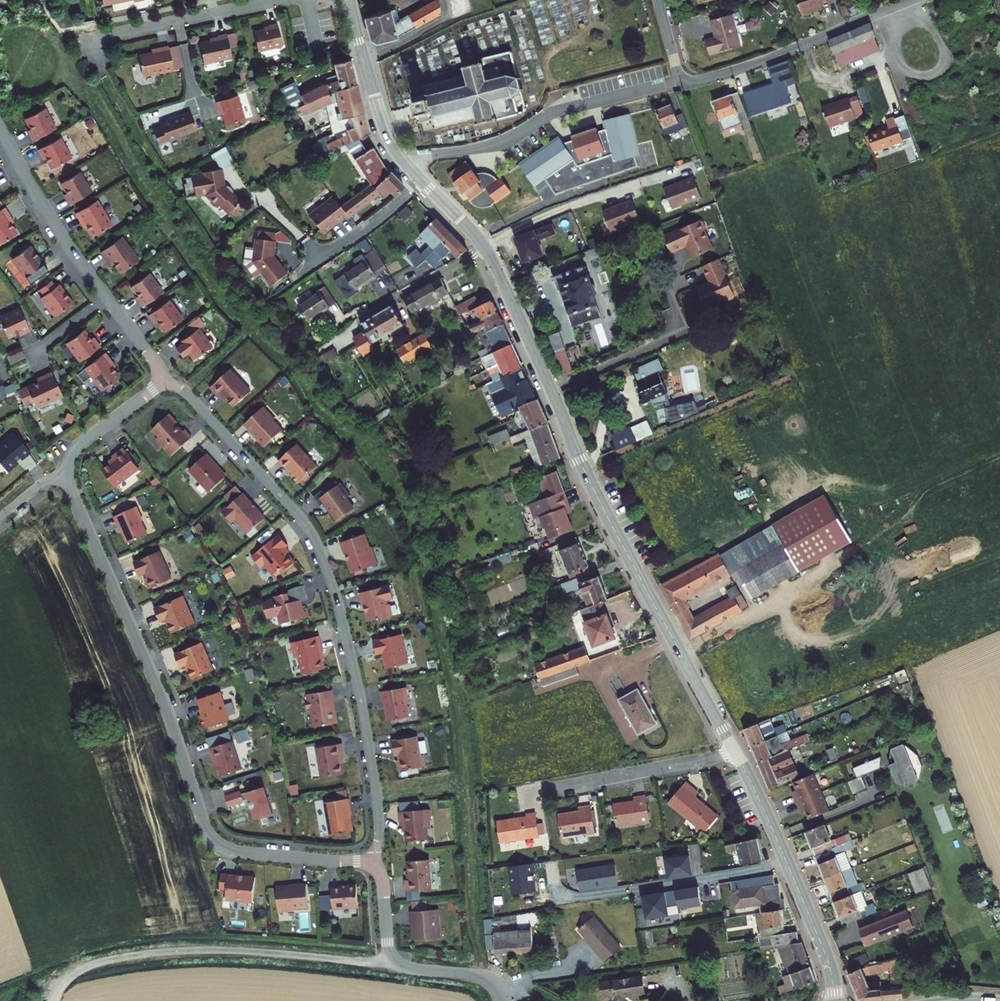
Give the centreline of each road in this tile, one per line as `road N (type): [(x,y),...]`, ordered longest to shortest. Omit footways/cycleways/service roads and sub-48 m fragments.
road 1 (secondary): [(484,247),(597,499),(736,754)]
road 2 (residential): [(67,471),(166,708),(210,836),(237,851),(374,861)]
road 3 (residential): [(165,382),(198,406),(319,549),(362,706),(380,829),(374,861)]
road 4 (track): [(53,1000),(72,972),(103,959),(184,950),(400,966)]
road 5 (residential): [(402,159),(477,148),(558,112),(680,84)]
road 6 (residential): [(787,867),(559,905)]
road 7 (residential): [(374,861),(392,960),(485,977),(501,1000)]
road 8 (residential): [(680,84),(882,16)]
road 9 (residential): [(108,299),(61,236),(0,125)]
road 10 (residential): [(280,0),(88,40)]
road 11 (residential): [(736,754),(547,791)]
road 12 (secondary): [(348,0),(383,124),(402,159)]
road 13 (residential): [(882,16),(916,3),(945,58),(924,76),(896,56)]
road 14 (residential): [(420,180),(380,219),(300,273)]
road 15 (residential): [(484,247),(358,320)]
road 16 (secondary): [(787,867),(831,973),(832,1000)]
road 17 (residential): [(165,382),(75,447),(67,471)]
road 18 (secondary): [(736,754),(787,867)]

